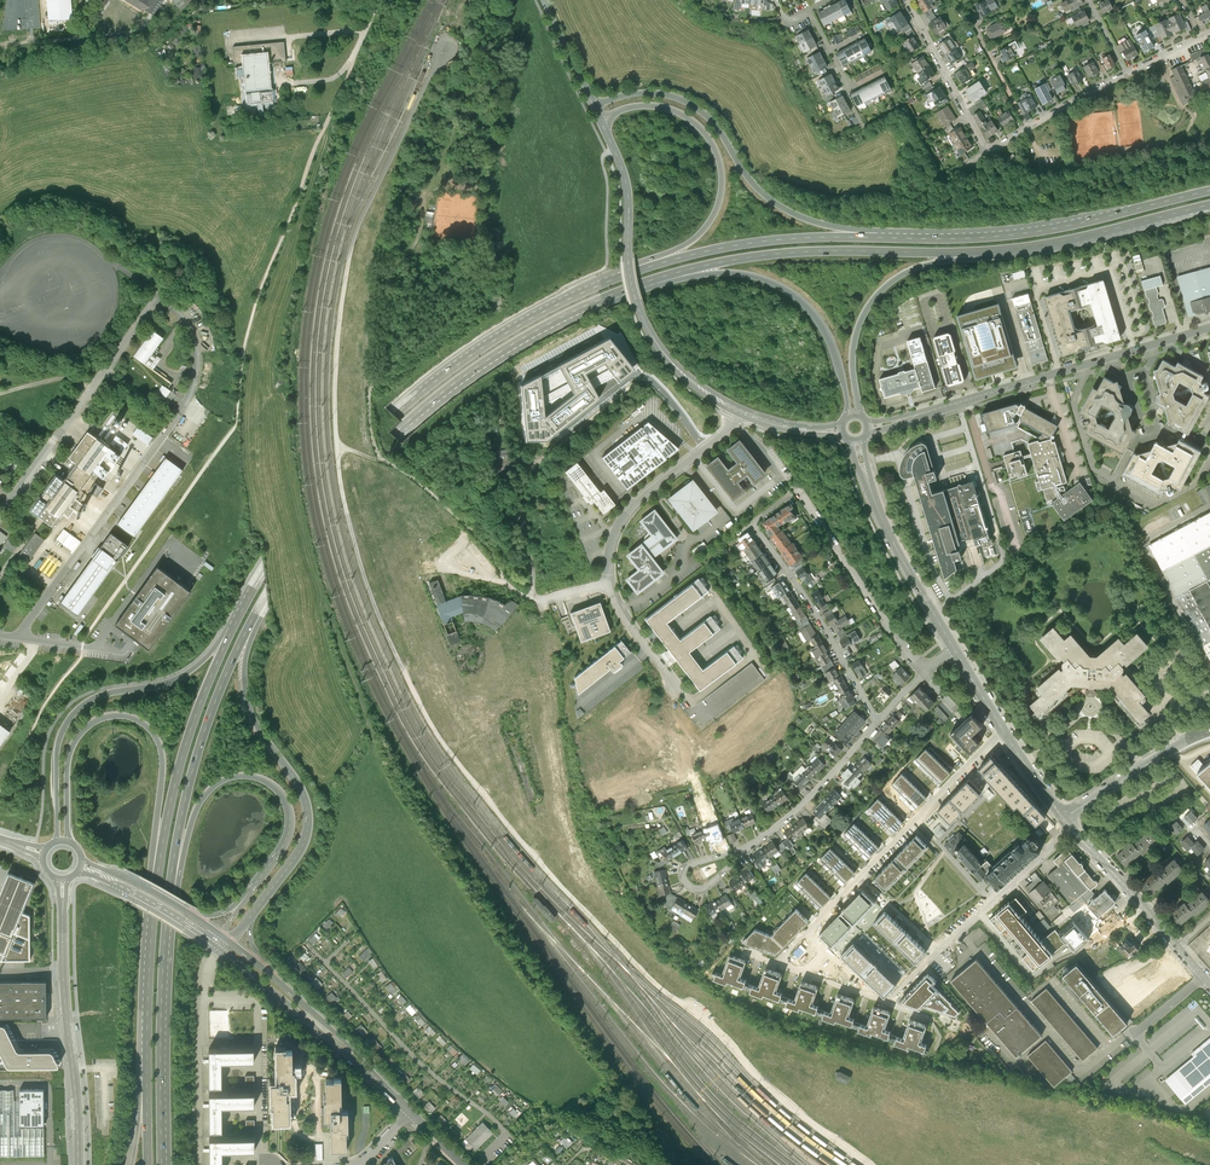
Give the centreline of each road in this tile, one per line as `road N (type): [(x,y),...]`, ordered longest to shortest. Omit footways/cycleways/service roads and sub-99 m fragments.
road 1 (unclassified): [(0,516),(161,298),(173,307),(195,346),(186,402),(21,638)]
road 2 (trunk): [(268,592),(332,496),(449,389),(554,322),(685,271)]
road 3 (trunk): [(632,273),(540,314),(440,379),(318,484),(265,568)]
road 4 (track): [(352,60),(259,294),(243,351),(238,421),(208,463)]
road 5 (track): [(208,463),(84,638),(81,657),(44,706),(0,793)]
road 6 (trunk): [(265,568),(195,668),(167,684),(100,696),(71,716),(57,750),(57,840)]
road 7 (trunk): [(68,840),(71,746),(101,719),(135,718),(162,756),(150,922)]
road 8 (trunk): [(265,568),(181,758),(150,922)]
road 9 (trunk): [(253,914),(309,828),(305,796),(253,720),(245,690),(246,657),(268,592)]
road 10 (trunk): [(168,933),(173,861),(196,757),(268,592)]
road 11 (trunk): [(881,237),(777,205),(710,118),(681,99),(633,94),(594,106)]
road 12 (tertiary): [(600,120),(625,178),(630,273),(644,322),(685,375),(739,411)]
road 13 (trunk): [(168,933),(200,803),(214,786),(246,776),(278,790),(290,828),(249,893)]
road 14 (trunk): [(1209,190),(1037,231),(881,237)]
road 15 (trunk): [(685,271),(799,252),(1005,250)]
road 16 (tertiary): [(918,415),(1209,328)]
road 17 (trunk): [(600,120),(637,106),(676,112),(703,131),(721,168),(720,197),(704,230),(632,273)]
road 18 (residential): [(806,932),(1003,731)]
road 19 (trunk): [(858,415),(855,340),(882,290),(917,268),(1005,250)]
road 20 (residential): [(887,1006),(1070,828)]
road 21 (trunk): [(881,237),(743,244),(632,273)]
road 22 (trunk): [(685,271),(760,278),(801,301),(834,350),(849,416)]
road 23 (tertiary): [(62,920),(78,1164)]
road 24 (residential): [(987,153),(1200,38)]
road 25 (residential): [(878,721),(753,523)]
road 26 (residential): [(739,411),(723,434),(635,505),(612,542),(609,583)]
road 27 (residential): [(796,490),(924,673)]
road 28 (trunk): [(1005,250),(1209,204)]
road 29 (trunk): [(161,1141),(168,933)]
road 30 (residential): [(878,721),(804,803),(743,851)]
road 31 (tertiary): [(868,481),(953,648)]
road 32 (tertiary): [(223,951),(359,1061)]
road 33 (residential): [(907,0),(987,153)]
road 34 (unclassified): [(1209,732),(1063,819)]
road 35 (residential): [(887,1006),(773,965),(806,932)]
road 36 (tertiary): [(1070,828),(1178,946)]
road 37 (tertiary): [(80,871),(213,944)]
road 38 (trunk): [(150,922),(145,1060)]
road 39 (residential): [(743,851),(689,866),(683,877),(700,890),(736,861)]
road 40 (residential): [(609,583),(678,691)]
road 41 (tertiary): [(359,1061),(268,973)]
road 42 (tertiary): [(190,914),(83,860)]

